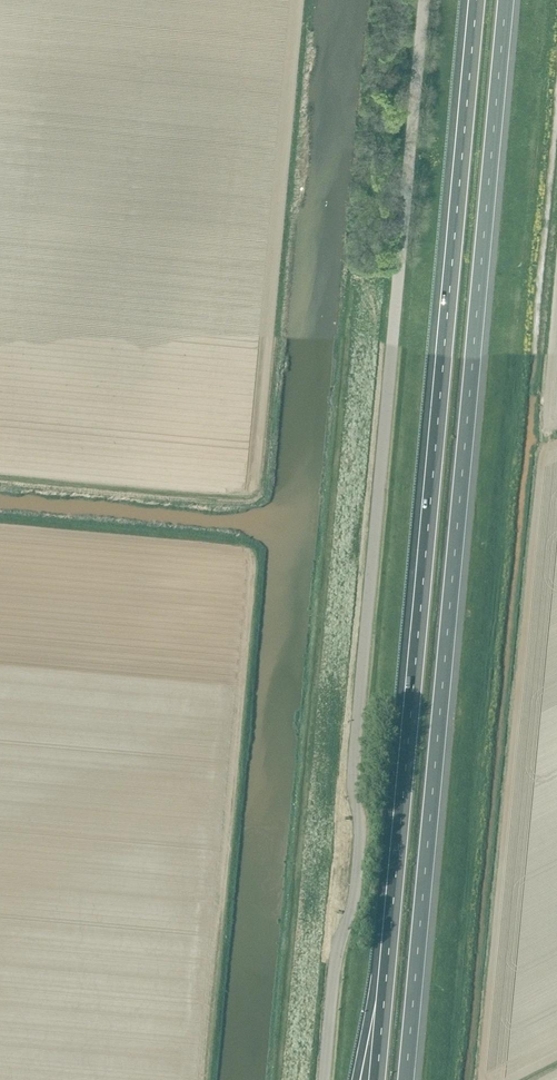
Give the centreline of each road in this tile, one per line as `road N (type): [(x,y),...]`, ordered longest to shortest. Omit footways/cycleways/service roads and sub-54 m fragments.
road 1 (unclassified): [(325,1079),(337,952),(355,895),(360,824),(352,780),(423,0)]
road 2 (motorway): [(405,1079),(506,0)]
road 3 (motorway): [(478,0),(388,964)]
road 4 (motorway): [(388,964),(371,1004),(356,1079)]

